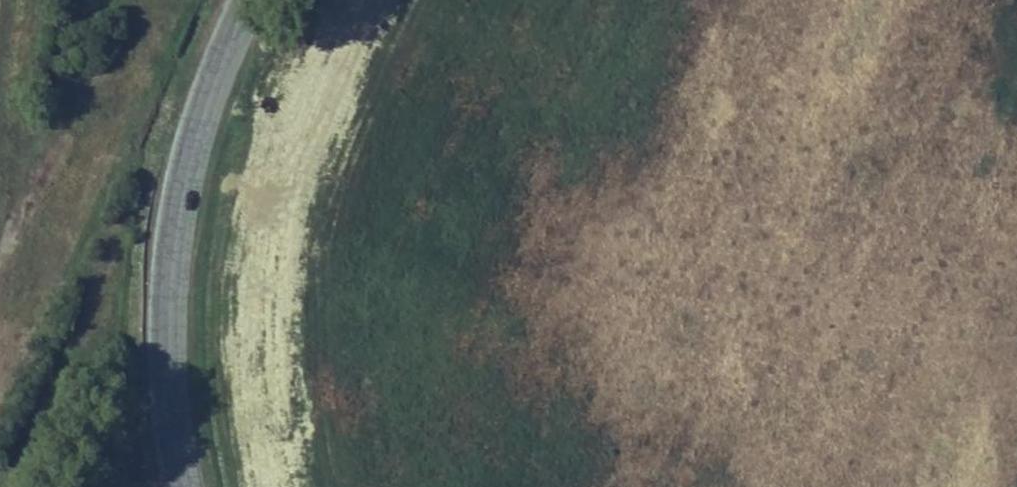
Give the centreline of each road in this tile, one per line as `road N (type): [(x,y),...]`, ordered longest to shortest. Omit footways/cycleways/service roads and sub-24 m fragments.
road 1 (secondary): [(184,486),(170,294),(186,170),(244,0)]

